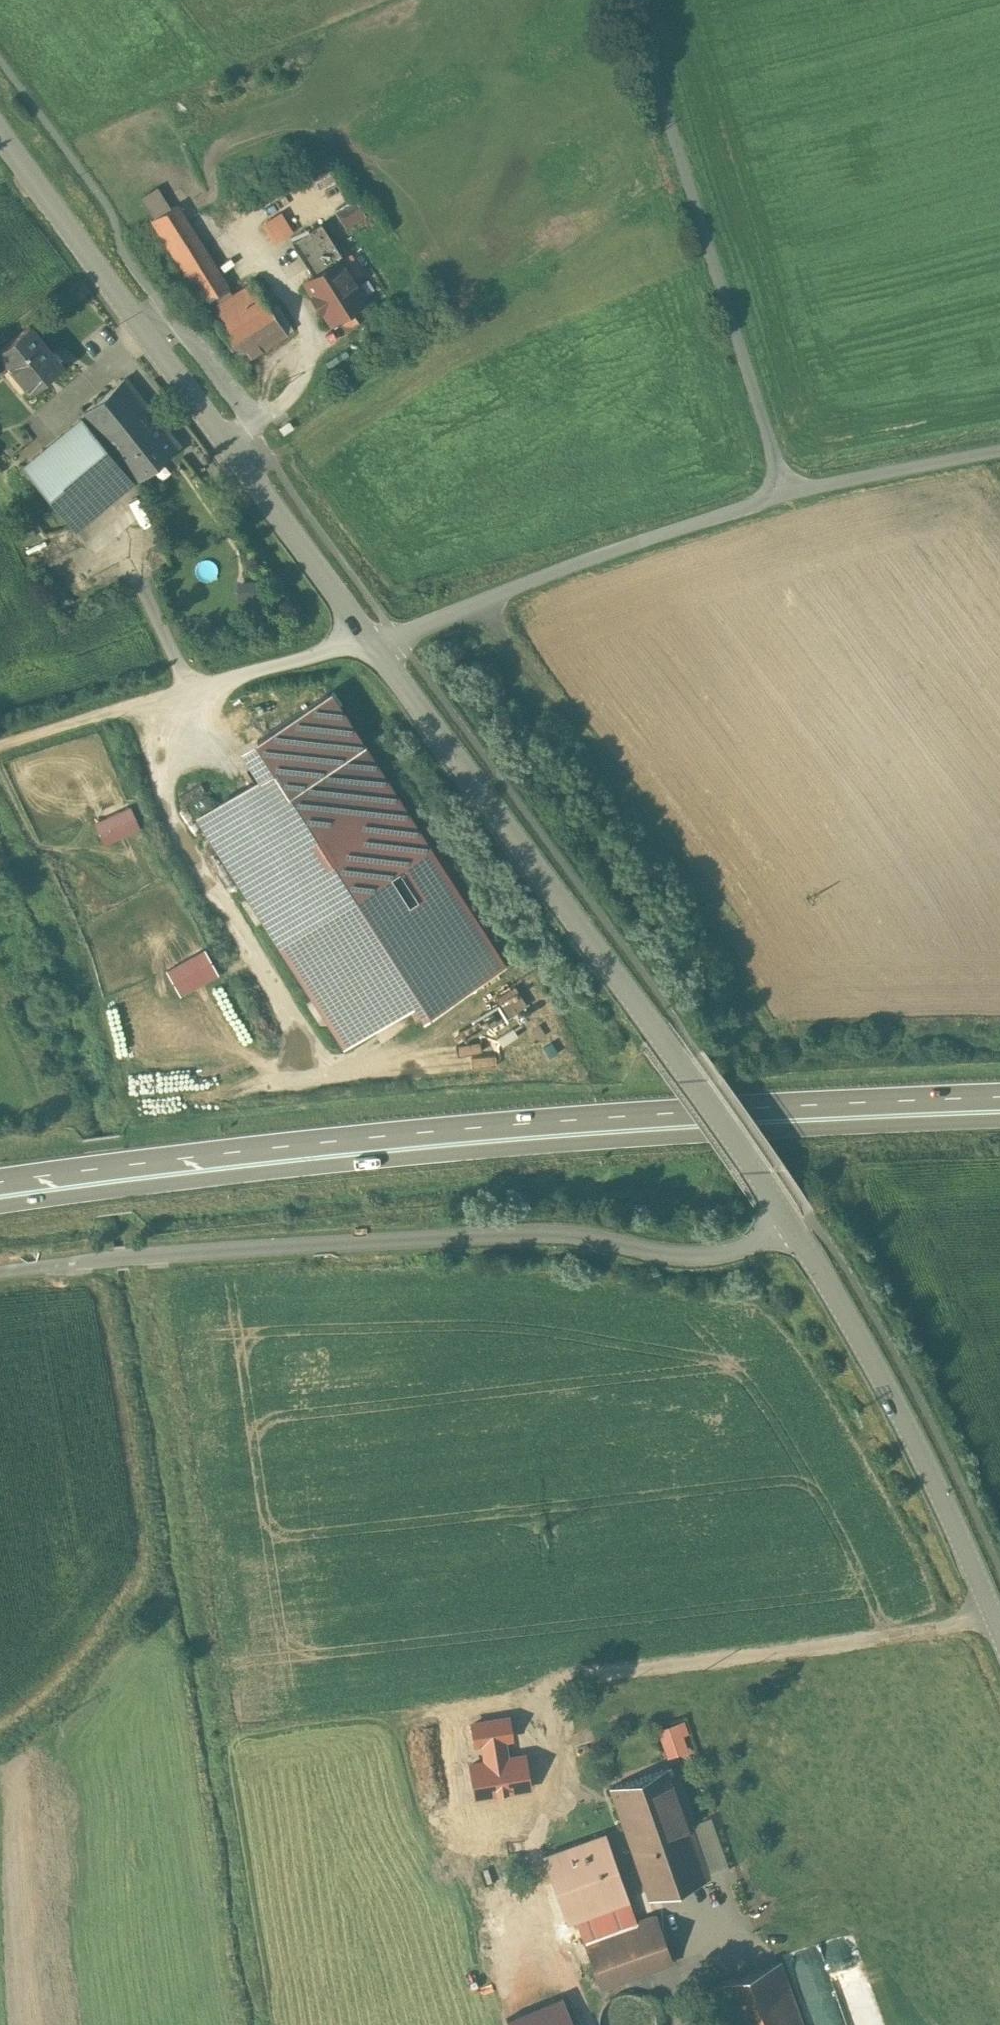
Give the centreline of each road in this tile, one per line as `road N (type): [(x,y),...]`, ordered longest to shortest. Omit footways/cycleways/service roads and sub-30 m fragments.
road 1 (trunk): [(0,1207),(442,1155),(999,1122)]
road 2 (trunk): [(999,1097),(446,1131),(0,1180)]
road 3 (unclassified): [(789,1218),(715,1249),(528,1229),(110,1256),(0,1273)]
road 4 (tertiary): [(789,1218),(366,634)]
road 5 (tertiary): [(366,634),(0,135)]
road 6 (unclassified): [(786,493),(630,0)]
road 7 (tertiary): [(999,1632),(920,1453),(789,1218)]
road 8 (unclassified): [(786,493),(396,635),(366,634)]
road 9 (unclassified): [(366,634),(0,746)]
road 10 (unclassified): [(999,451),(786,493)]

